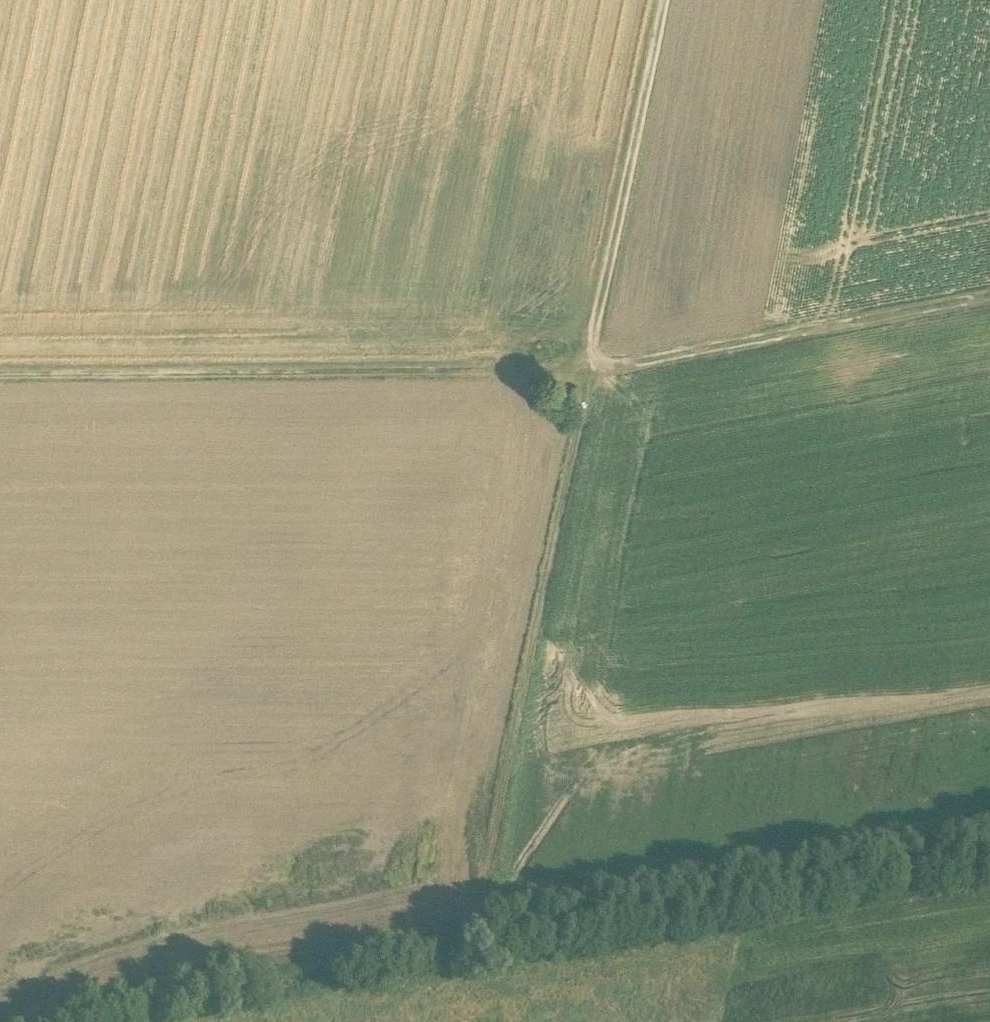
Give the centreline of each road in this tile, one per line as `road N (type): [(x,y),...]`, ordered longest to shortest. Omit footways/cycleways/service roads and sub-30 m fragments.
road 1 (track): [(989,842),(486,928),(483,880),(593,375)]
road 2 (track): [(0,381),(593,375)]
road 3 (track): [(593,375),(989,303)]
road 4 (track): [(593,375),(667,0)]

